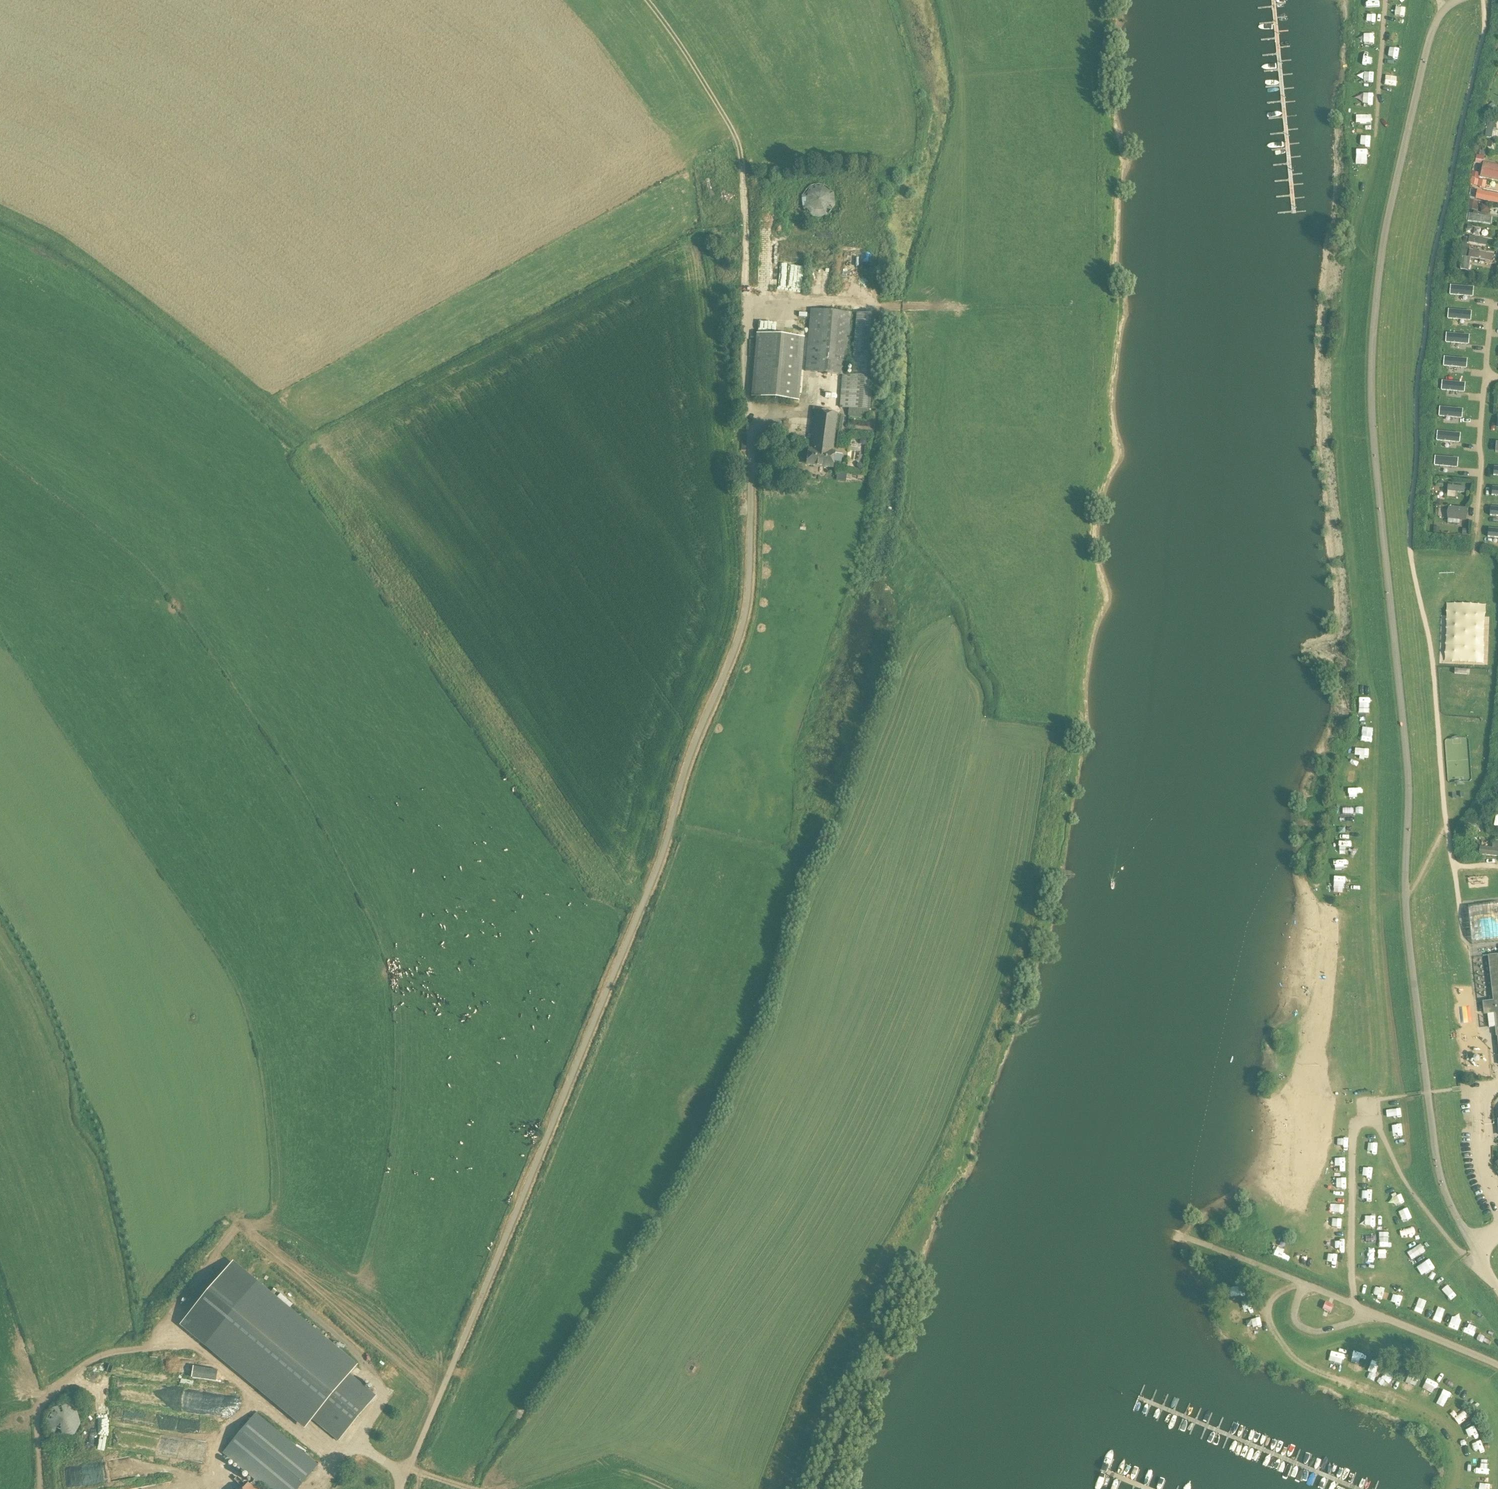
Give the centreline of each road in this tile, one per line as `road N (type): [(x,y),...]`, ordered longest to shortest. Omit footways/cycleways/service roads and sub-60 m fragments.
road 1 (unclassified): [(400,1488),(650,885),(687,763),(740,636),(749,584),(750,412)]
road 2 (track): [(215,1255),(248,1225),(300,1239),(433,1347),(442,1391)]
road 3 (track): [(743,165),(750,412)]
road 4 (track): [(41,1488),(39,1407),(92,1360),(161,1345),(174,1329)]
road 5 (track): [(743,165),(727,121),(646,0)]
road 6 (track): [(672,1488),(595,1458),(504,1488)]
road 7 (track): [(1379,1317),(1311,1334),(1294,1322),(1296,1297),(1312,1286)]
road 8 (track): [(1497,1366),(1379,1317)]

